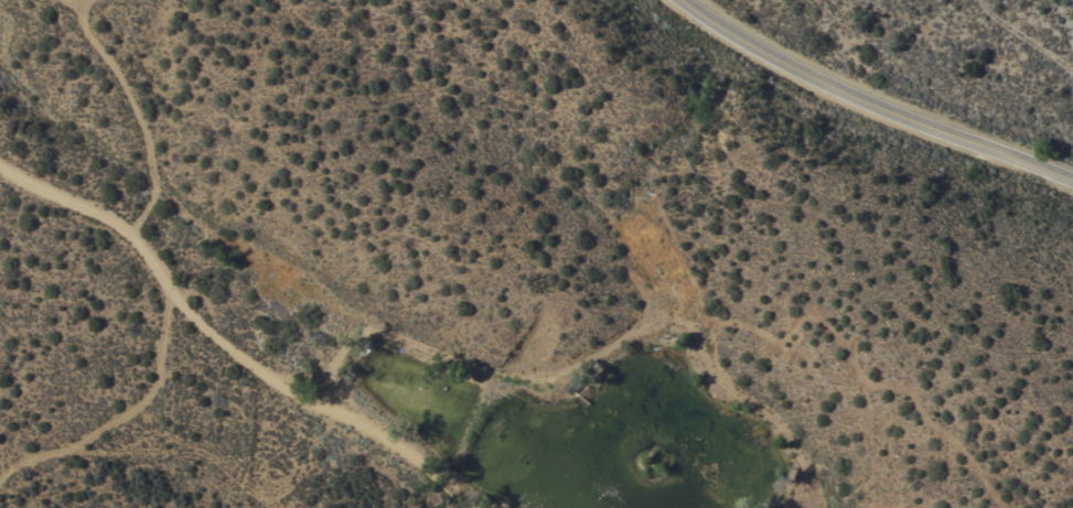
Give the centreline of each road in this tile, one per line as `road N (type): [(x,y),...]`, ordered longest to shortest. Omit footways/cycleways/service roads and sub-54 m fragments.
road 1 (track): [(200,0),(366,121),(421,234),(513,507)]
road 2 (secondary): [(1072,182),(883,110),(714,0)]

